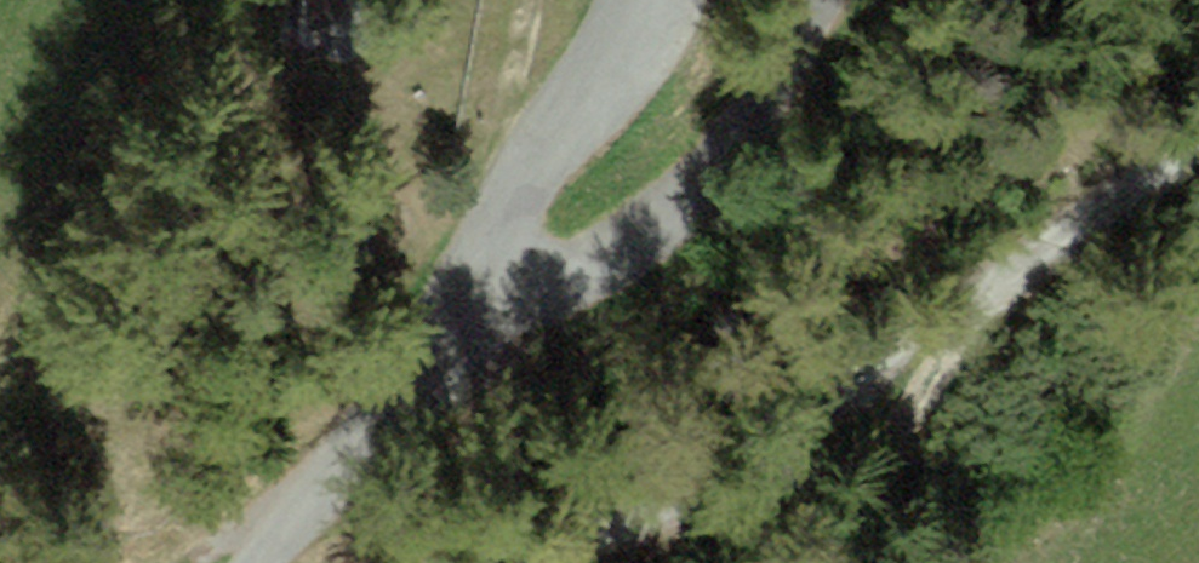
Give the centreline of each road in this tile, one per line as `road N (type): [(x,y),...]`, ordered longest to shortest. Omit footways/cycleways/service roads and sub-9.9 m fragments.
road 1 (track): [(1198,124),(1021,273),(741,459),(517,562)]
road 2 (unclassified): [(829,0),(725,163),(621,281),(576,302),(458,310)]
road 3 (unclassified): [(458,310),(613,60),(638,0)]
road 4 (unclassified): [(259,562),(408,384),(458,310)]
road 5 (track): [(526,192),(504,139),(520,0)]

